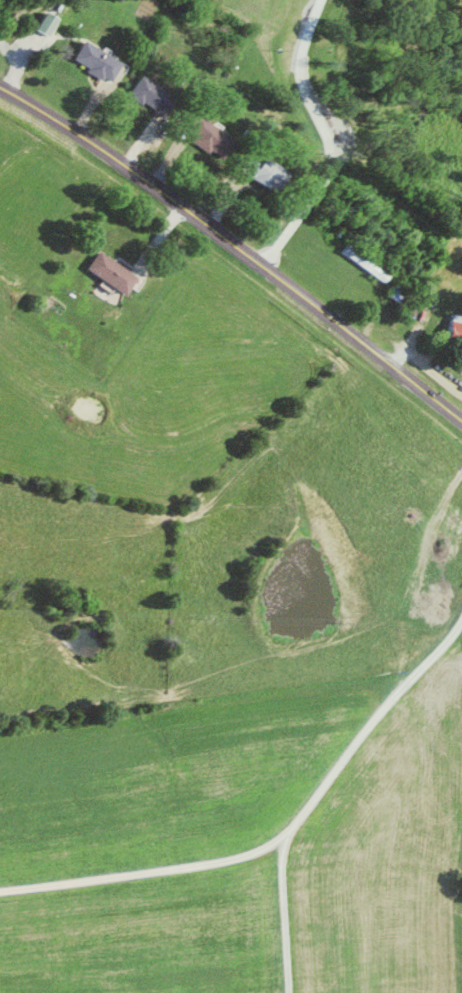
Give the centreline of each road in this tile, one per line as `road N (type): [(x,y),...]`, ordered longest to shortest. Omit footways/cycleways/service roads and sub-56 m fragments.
road 1 (tertiary): [(0,88),(147,182),(461,418)]

